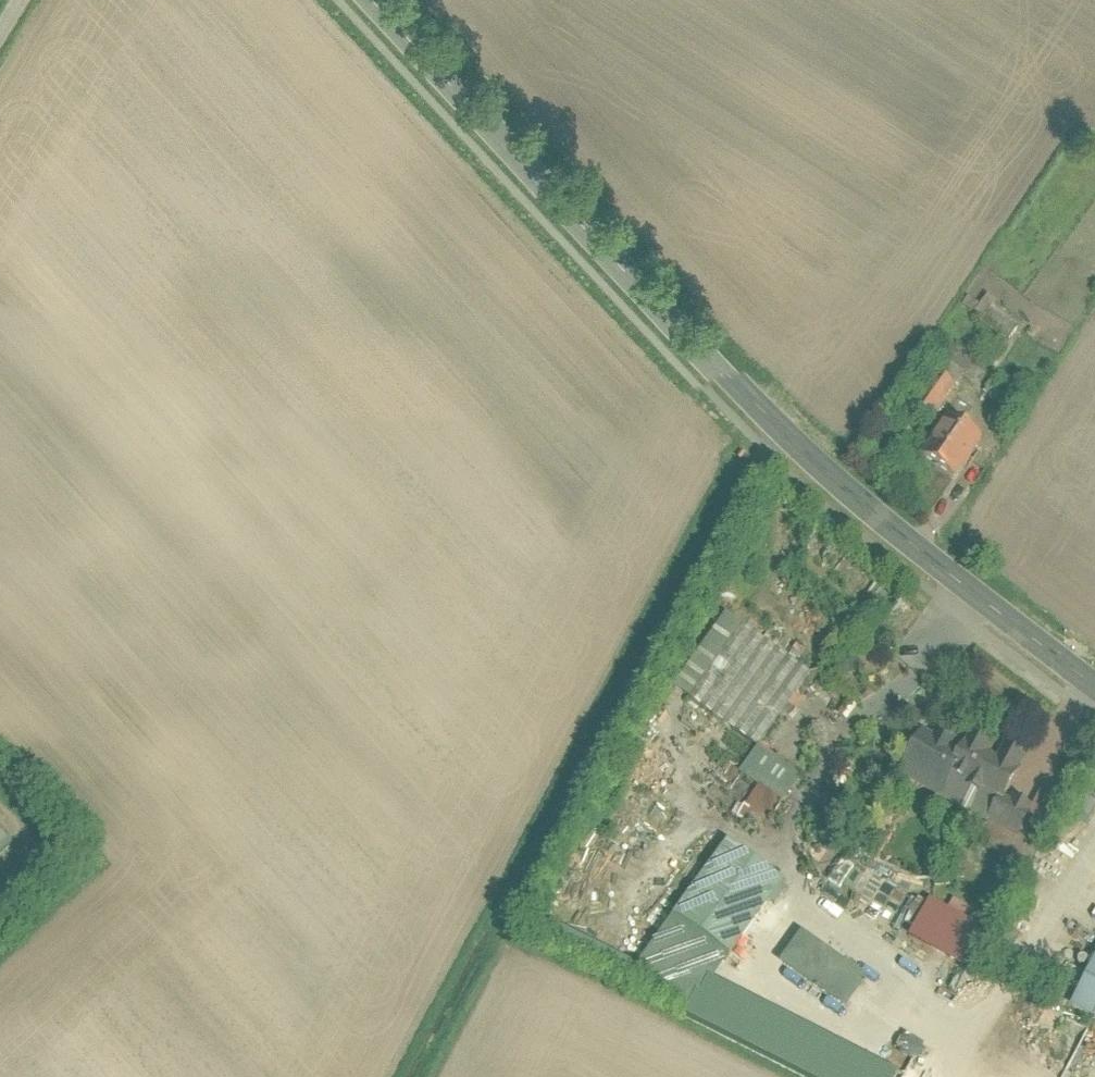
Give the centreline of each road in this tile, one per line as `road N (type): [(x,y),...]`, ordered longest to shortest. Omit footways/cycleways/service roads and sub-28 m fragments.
road 1 (tertiary): [(362,0),(831,486),(1094,686)]

